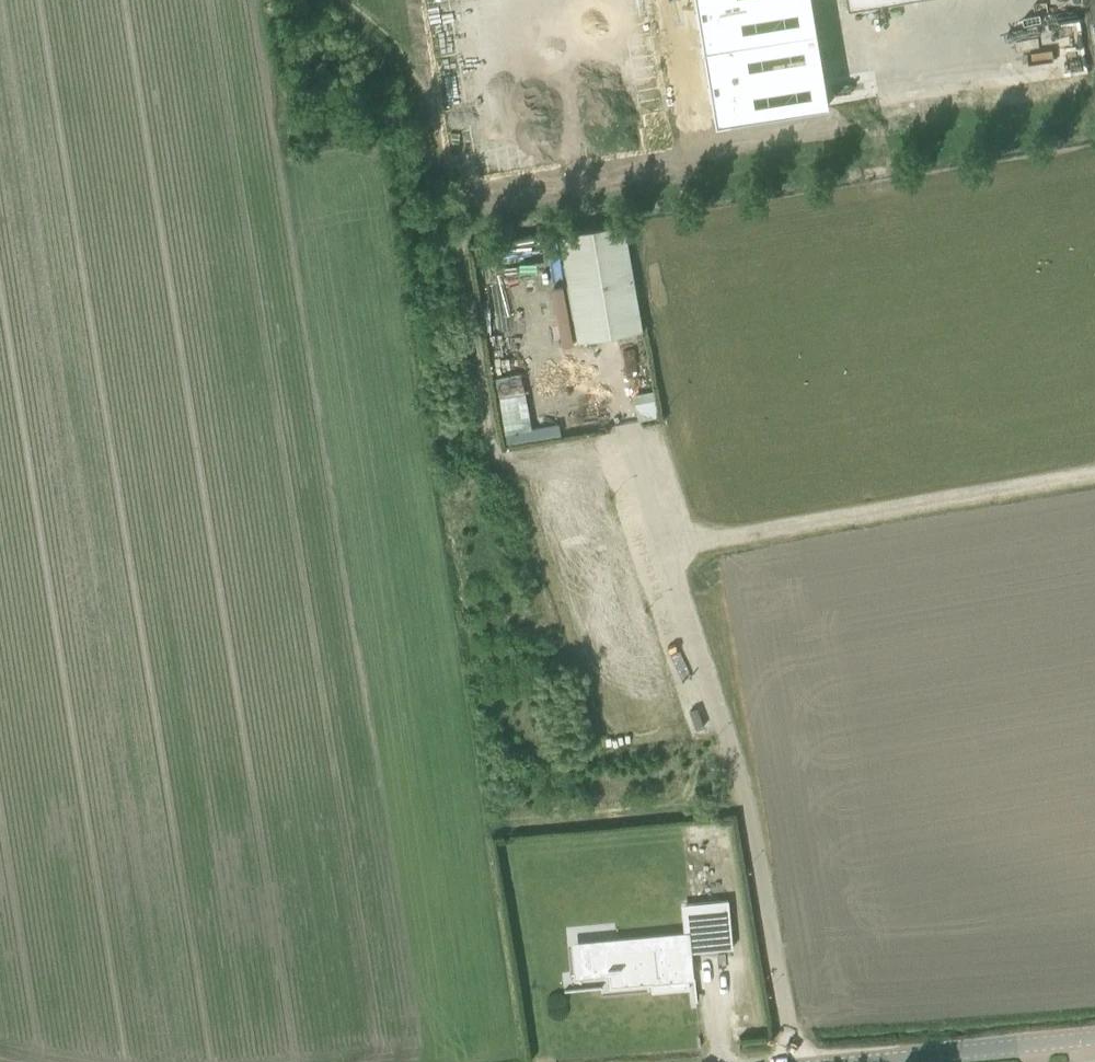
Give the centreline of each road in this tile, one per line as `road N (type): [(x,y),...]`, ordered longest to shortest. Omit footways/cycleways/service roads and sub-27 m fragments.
road 1 (tertiary): [(1094,1043),(871,1061)]

